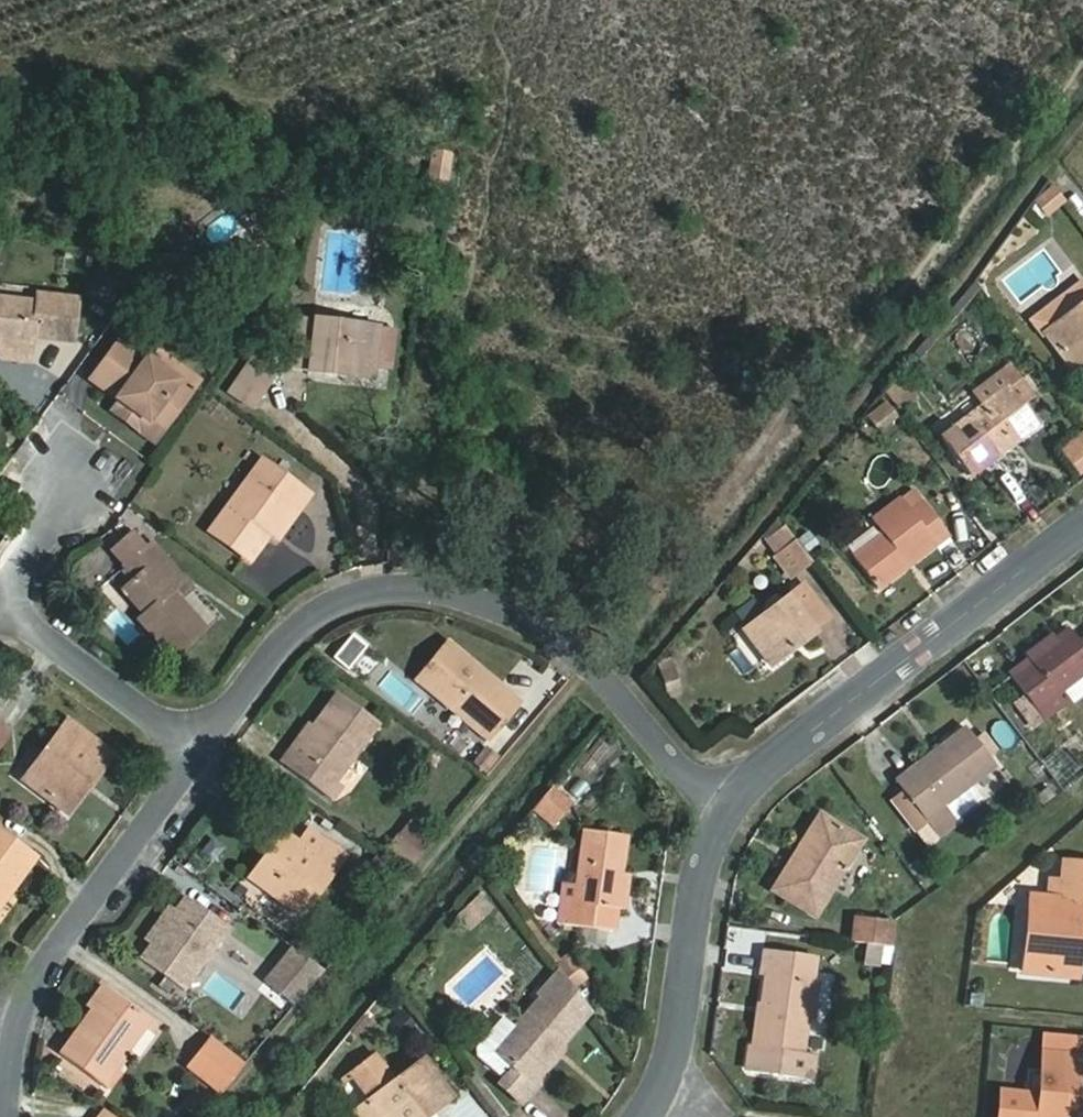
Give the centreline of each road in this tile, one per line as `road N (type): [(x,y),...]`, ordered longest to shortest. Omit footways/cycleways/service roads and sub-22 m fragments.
road 1 (residential): [(211,761),(293,648),(384,608),(485,609),(594,667),(703,791),(731,807)]
road 2 (residential): [(731,807),(766,767),(1082,524)]
road 3 (residential): [(19,1116),(29,1015),(211,761)]
road 4 (residential): [(88,489),(6,623),(211,761)]
road 5 (residential): [(645,1116),(672,1057),(700,866),(731,807)]

